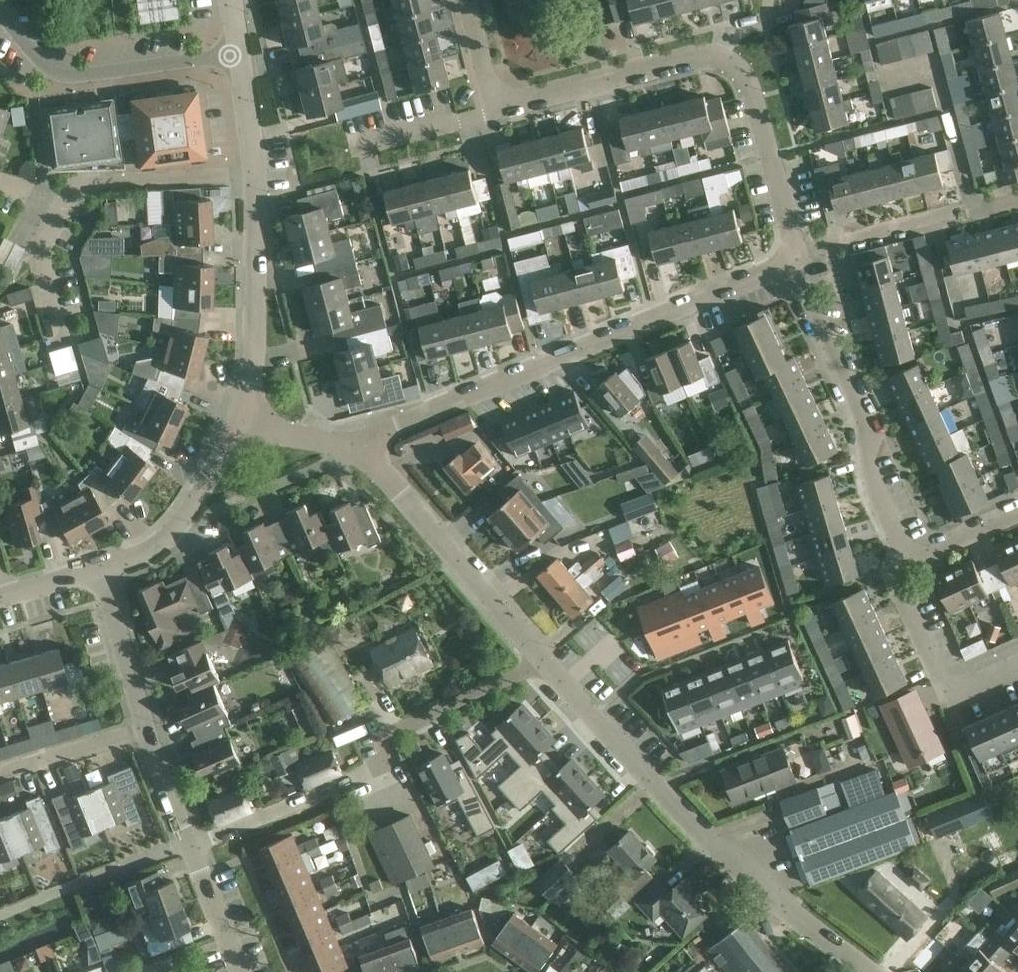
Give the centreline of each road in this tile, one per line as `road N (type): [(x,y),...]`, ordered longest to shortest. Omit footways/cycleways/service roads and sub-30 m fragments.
road 1 (residential): [(363,449),(399,423),(770,270),(793,254)]
road 2 (residential): [(868,971),(711,843),(541,659)]
road 3 (residential): [(793,254),(749,84),(726,59),(701,56),(499,102)]
road 4 (residential): [(190,846),(370,770),(384,739),(403,725),(541,659)]
road 5 (residential): [(240,424),(252,383),(258,283),(256,176),(238,53)]
road 6 (residential): [(793,254),(863,419),(873,486),(900,549)]
road 7 (residential): [(541,659),(363,449)]
road 8 (residential): [(0,13),(33,54),(66,75),(238,53)]
road 9 (residential): [(1017,664),(947,695),(893,570),(900,549)]
road 10 (residential): [(99,568),(153,547),(183,519),(240,424)]
road 11 (residential): [(145,729),(99,568)]
road 12 (residential): [(949,213),(793,254)]
road 13 (residential): [(351,145),(473,119),(499,102)]
road 14 (residential): [(145,729),(0,774)]
road 15 (residential): [(190,846),(241,971)]
road 16 (residential): [(900,549),(927,556),(1017,515)]
road 17 (residential): [(240,424),(363,449)]
road 18 (residential): [(190,846),(145,729)]

